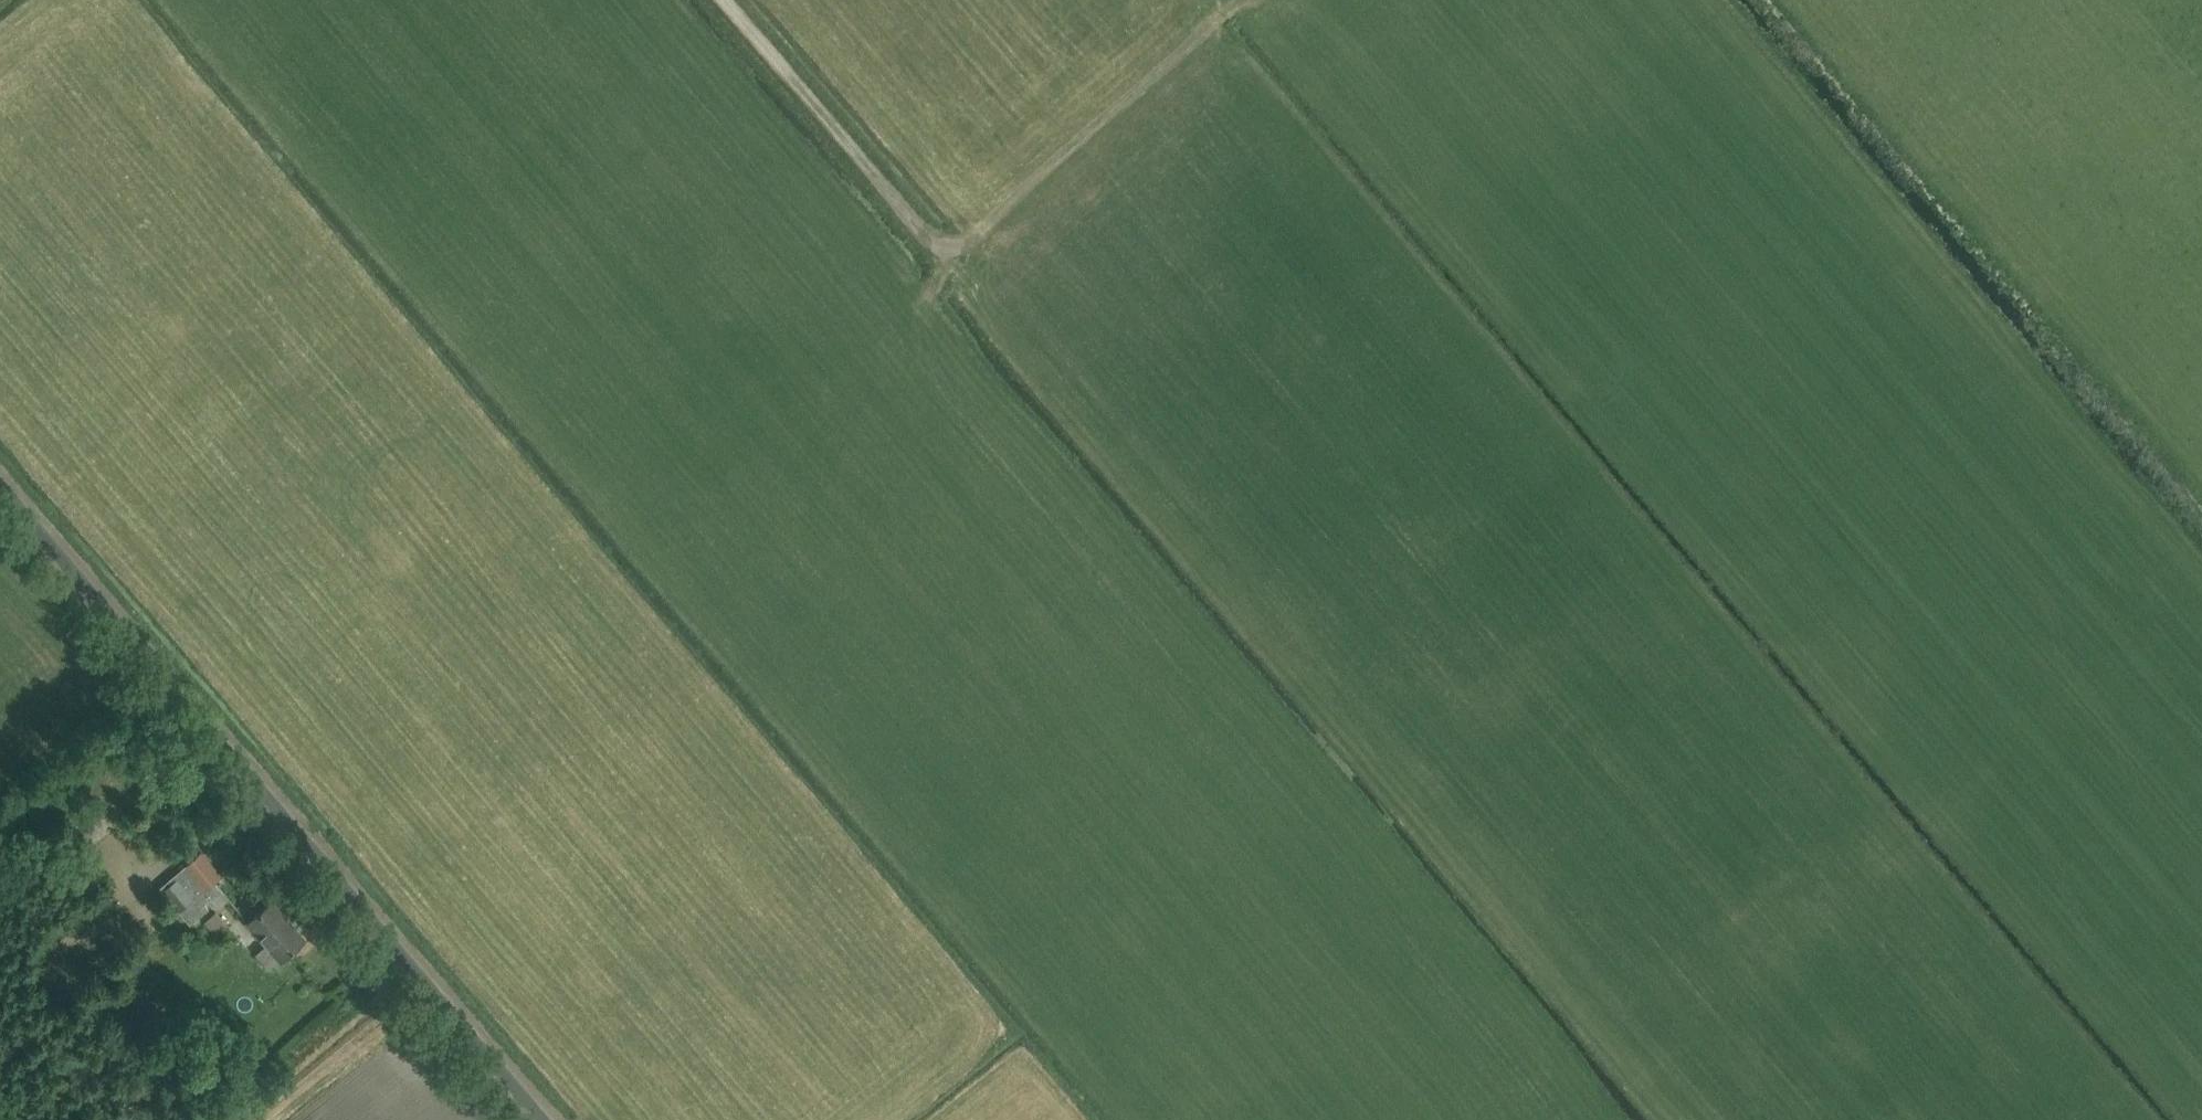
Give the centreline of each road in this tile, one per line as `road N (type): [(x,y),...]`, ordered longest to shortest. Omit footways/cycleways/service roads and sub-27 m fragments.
road 1 (unclassified): [(547,1119),(0,483)]
road 2 (track): [(724,0),(935,248),(968,260)]

